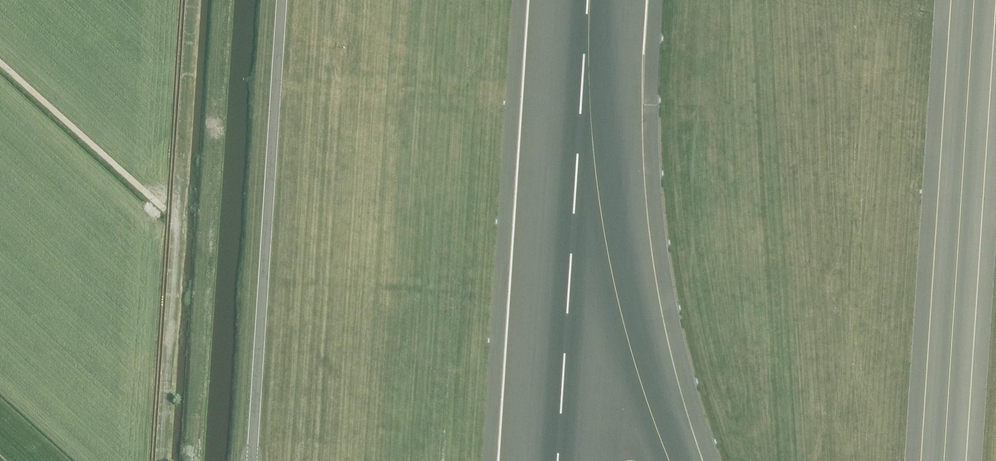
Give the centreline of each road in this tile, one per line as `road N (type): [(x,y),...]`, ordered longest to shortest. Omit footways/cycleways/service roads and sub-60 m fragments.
road 1 (track): [(161,460),(175,219),(0,62)]

